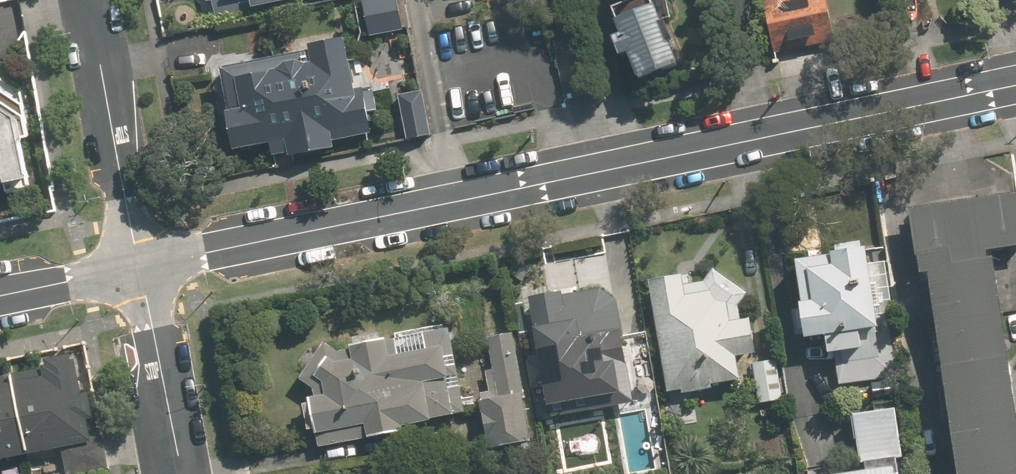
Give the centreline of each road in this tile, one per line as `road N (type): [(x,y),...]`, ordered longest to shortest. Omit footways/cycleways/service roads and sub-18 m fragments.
road 1 (tertiary): [(755,137),(143,263)]
road 2 (residential): [(93,0),(143,263)]
road 3 (tertiary): [(1015,82),(755,137)]
road 4 (residential): [(143,263),(181,473)]
road 5 (tertiary): [(143,263),(0,294)]
road 6 (residential): [(727,0),(755,137)]

